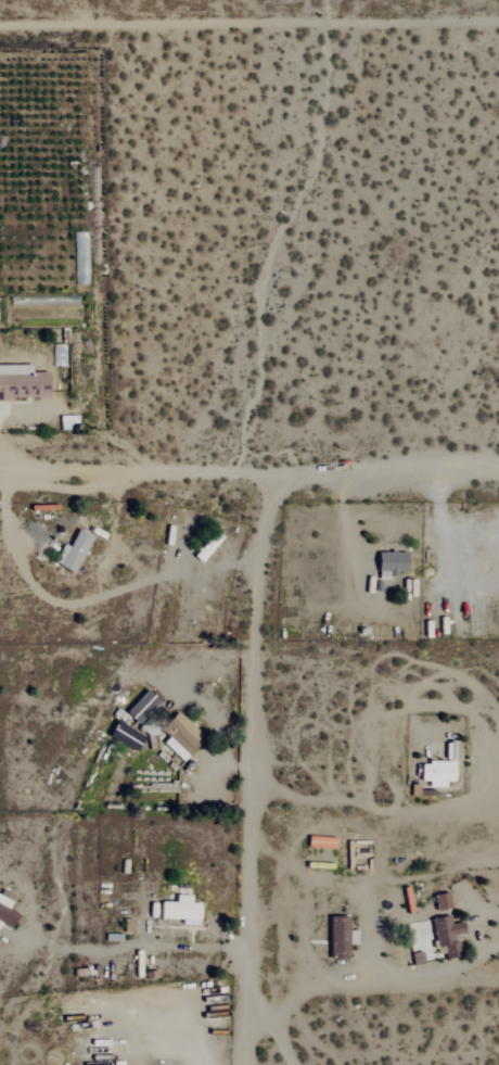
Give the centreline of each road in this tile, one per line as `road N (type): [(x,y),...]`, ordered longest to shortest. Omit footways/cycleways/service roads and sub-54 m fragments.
road 1 (track): [(270,476),(258,1064)]
road 2 (residential): [(0,478),(498,469)]
road 3 (track): [(5,478),(13,553),(37,591),(55,601),(71,605),(179,569),(268,561)]
road 4 (track): [(338,473),(360,596)]
road 5 (track): [(436,470),(463,591)]

